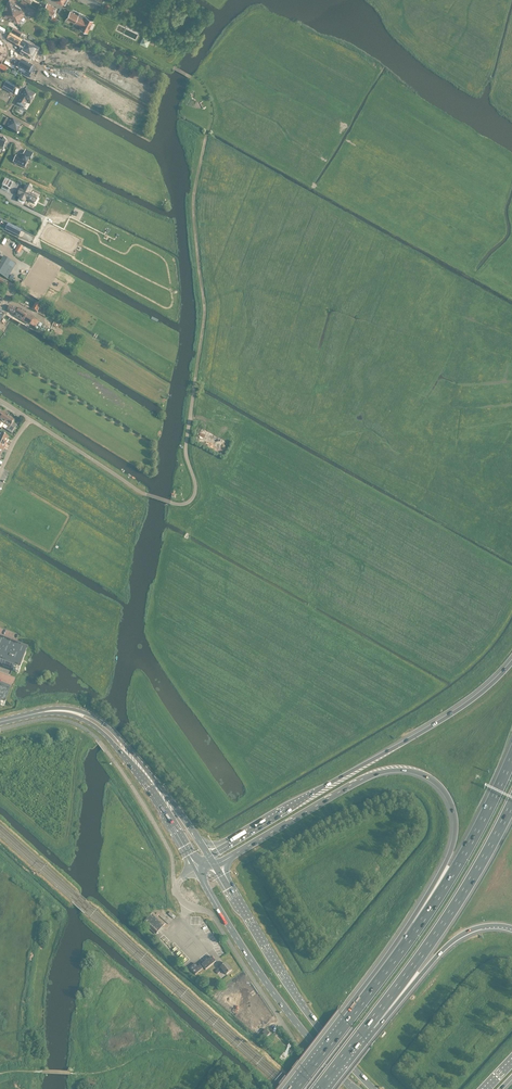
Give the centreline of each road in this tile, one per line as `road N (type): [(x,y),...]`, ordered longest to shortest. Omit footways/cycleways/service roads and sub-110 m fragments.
road 1 (motorway): [(216,865),(381,772),(413,771),(447,795),(456,820),(449,857),(346,1022)]
road 2 (motorway): [(511,661),(446,715),(209,855)]
road 3 (track): [(195,377),(205,307),(193,201),(211,107),(196,81),(169,65)]
road 4 (motorway): [(511,760),(428,913),(346,1022)]
road 5 (primary): [(374,1088),(316,1023),(216,865)]
road 6 (primary): [(197,869),(264,979),(354,1088)]
road 7 (motorway): [(367,1026),(442,924),(511,803)]
road 8 (primary): [(209,855),(99,720),(66,708),(31,714)]
road 9 (primary): [(31,714),(78,716),(104,733),(153,793),(197,869)]
road 10 (unclassified): [(283,1024),(212,914),(180,898),(179,882),(197,869)]
road 11 (motorway): [(367,1026),(454,939),(476,927),(511,927)]
road 12 (residential): [(176,503),(145,494),(28,418)]
road 13 (residential): [(176,503),(195,490),(185,449),(195,377)]

